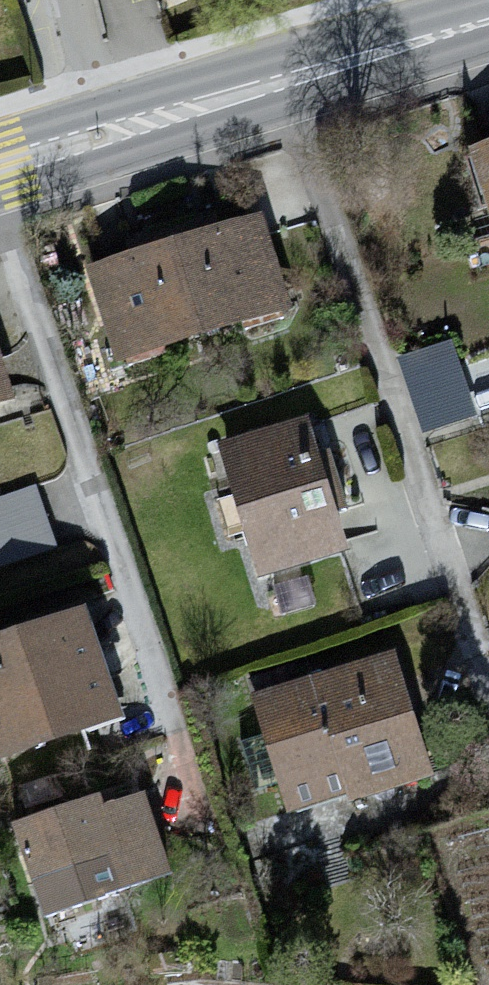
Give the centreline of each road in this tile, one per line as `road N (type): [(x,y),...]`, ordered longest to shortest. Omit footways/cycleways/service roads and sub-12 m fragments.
road 1 (tertiary): [(488,23),(125,130)]
road 2 (residential): [(85,0),(125,130)]
road 3 (tertiary): [(125,130),(0,168)]

